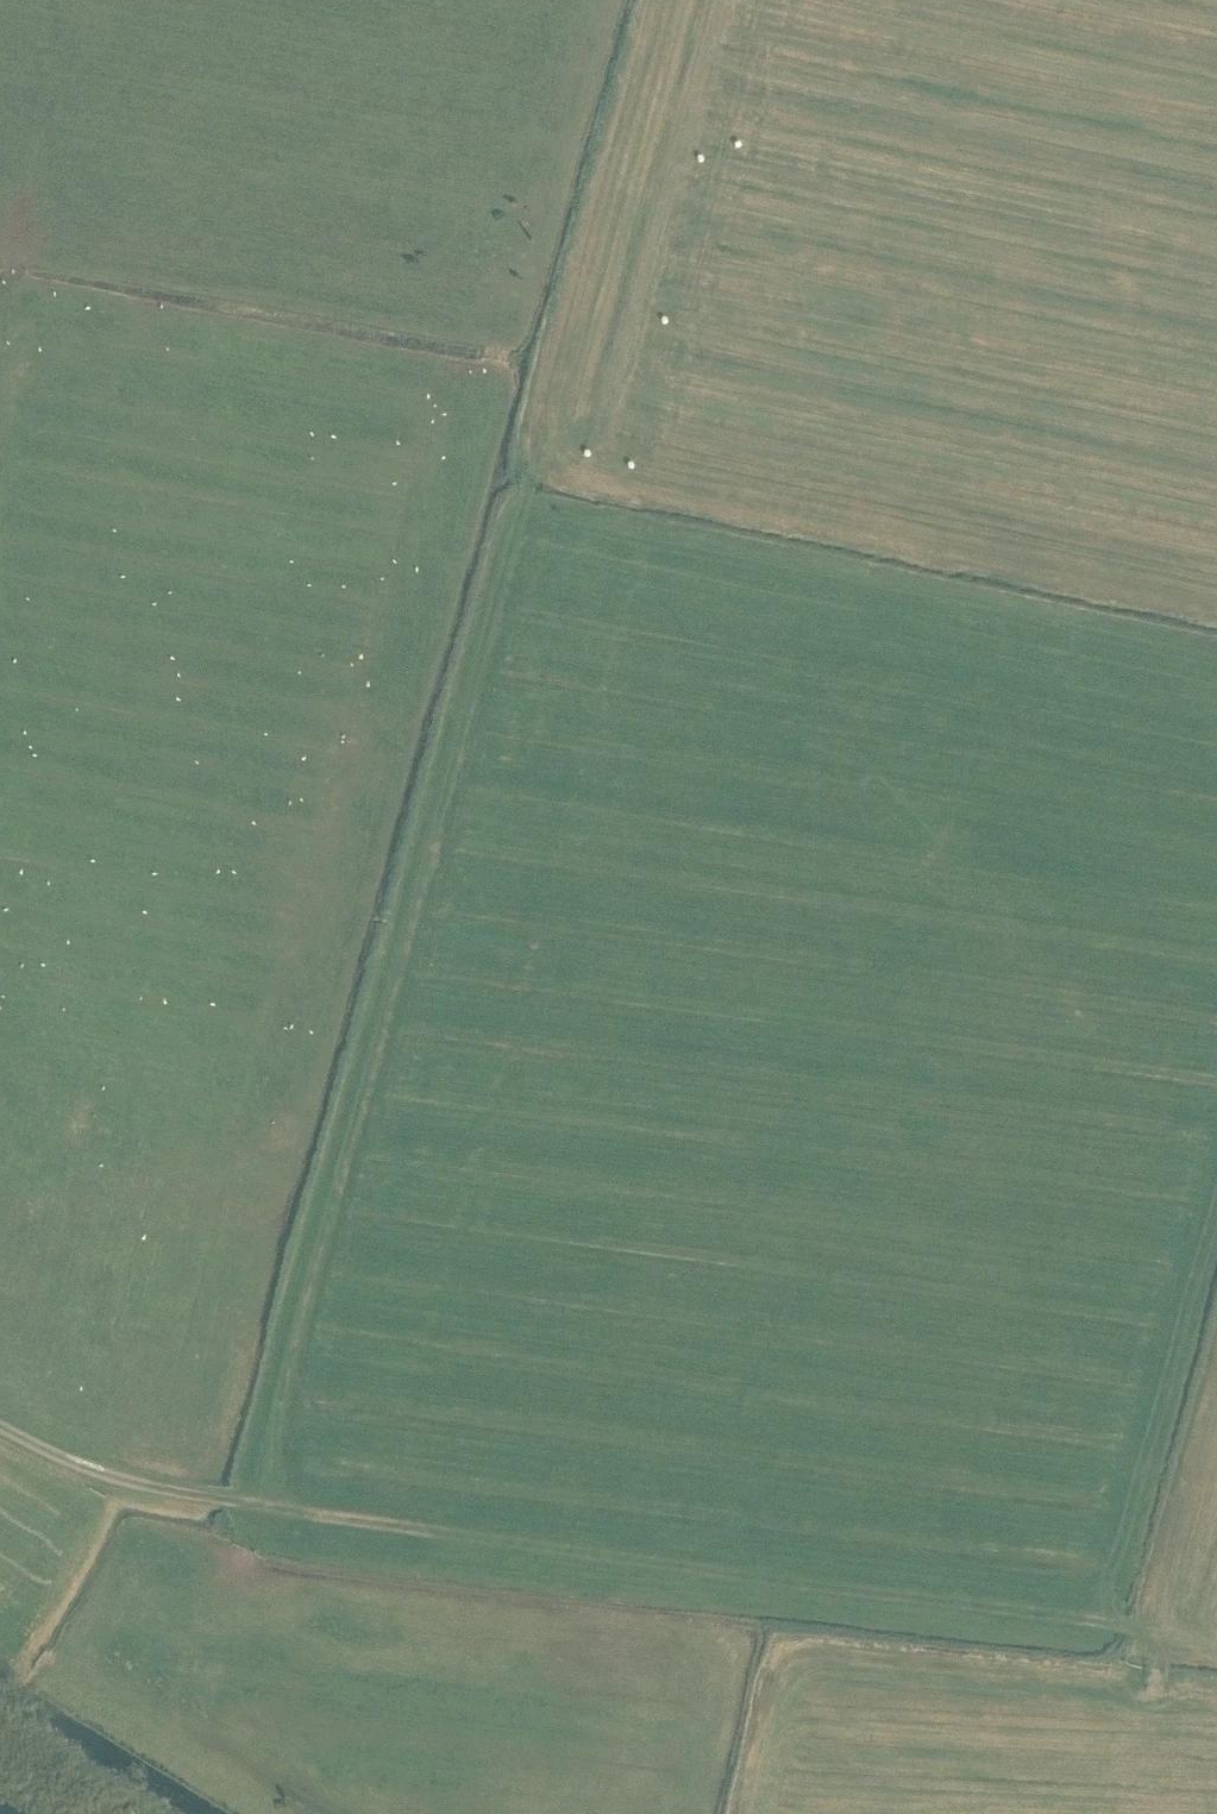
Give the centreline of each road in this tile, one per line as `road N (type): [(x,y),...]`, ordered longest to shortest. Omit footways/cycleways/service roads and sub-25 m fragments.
road 1 (track): [(253,1501),(128,1477),(42,1449),(0,1425)]

